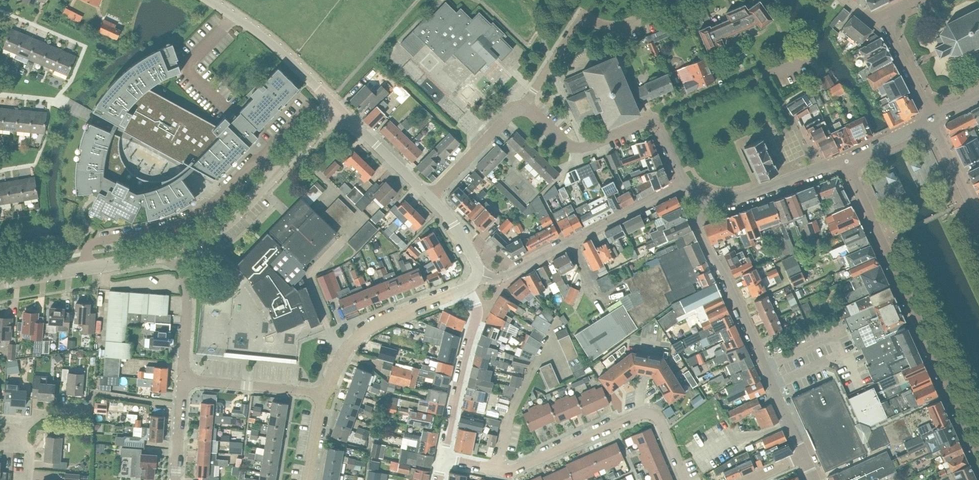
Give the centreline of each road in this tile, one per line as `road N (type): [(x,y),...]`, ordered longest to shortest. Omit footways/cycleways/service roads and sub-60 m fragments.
road 1 (residential): [(978,450),(848,159)]
road 2 (unclassified): [(477,274),(510,275),(685,184)]
road 3 (unclassified): [(87,269),(93,242),(185,219),(260,157)]
road 4 (residential): [(525,106),(582,19),(614,28),(681,0)]
road 5 (residential): [(685,184),(766,367)]
road 6 (residential): [(322,395),(370,327),(469,288)]
road 7 (residential): [(495,470),(507,419),(543,352),(554,348),(567,380)]
road 8 (residential): [(441,458),(474,333),(469,288)]
road 9 (unclassified): [(848,159),(740,197),(720,200),(685,184)]
road 10 (unclassified): [(339,110),(268,40),(208,0)]
road 11 (unclassified): [(658,122),(806,61)]
road 12 (residential): [(495,470),(511,470),(638,414)]
road 13 (residential): [(658,122),(576,147),(525,106)]
road 14 (residential): [(322,395),(182,379)]
road 15 (residential): [(525,106),(431,198)]
road 16 (residential): [(182,379),(189,299),(180,252)]
road 17 (unclassified): [(431,198),(339,110)]
road 18 (unclassified): [(180,252),(224,225),(276,174)]

